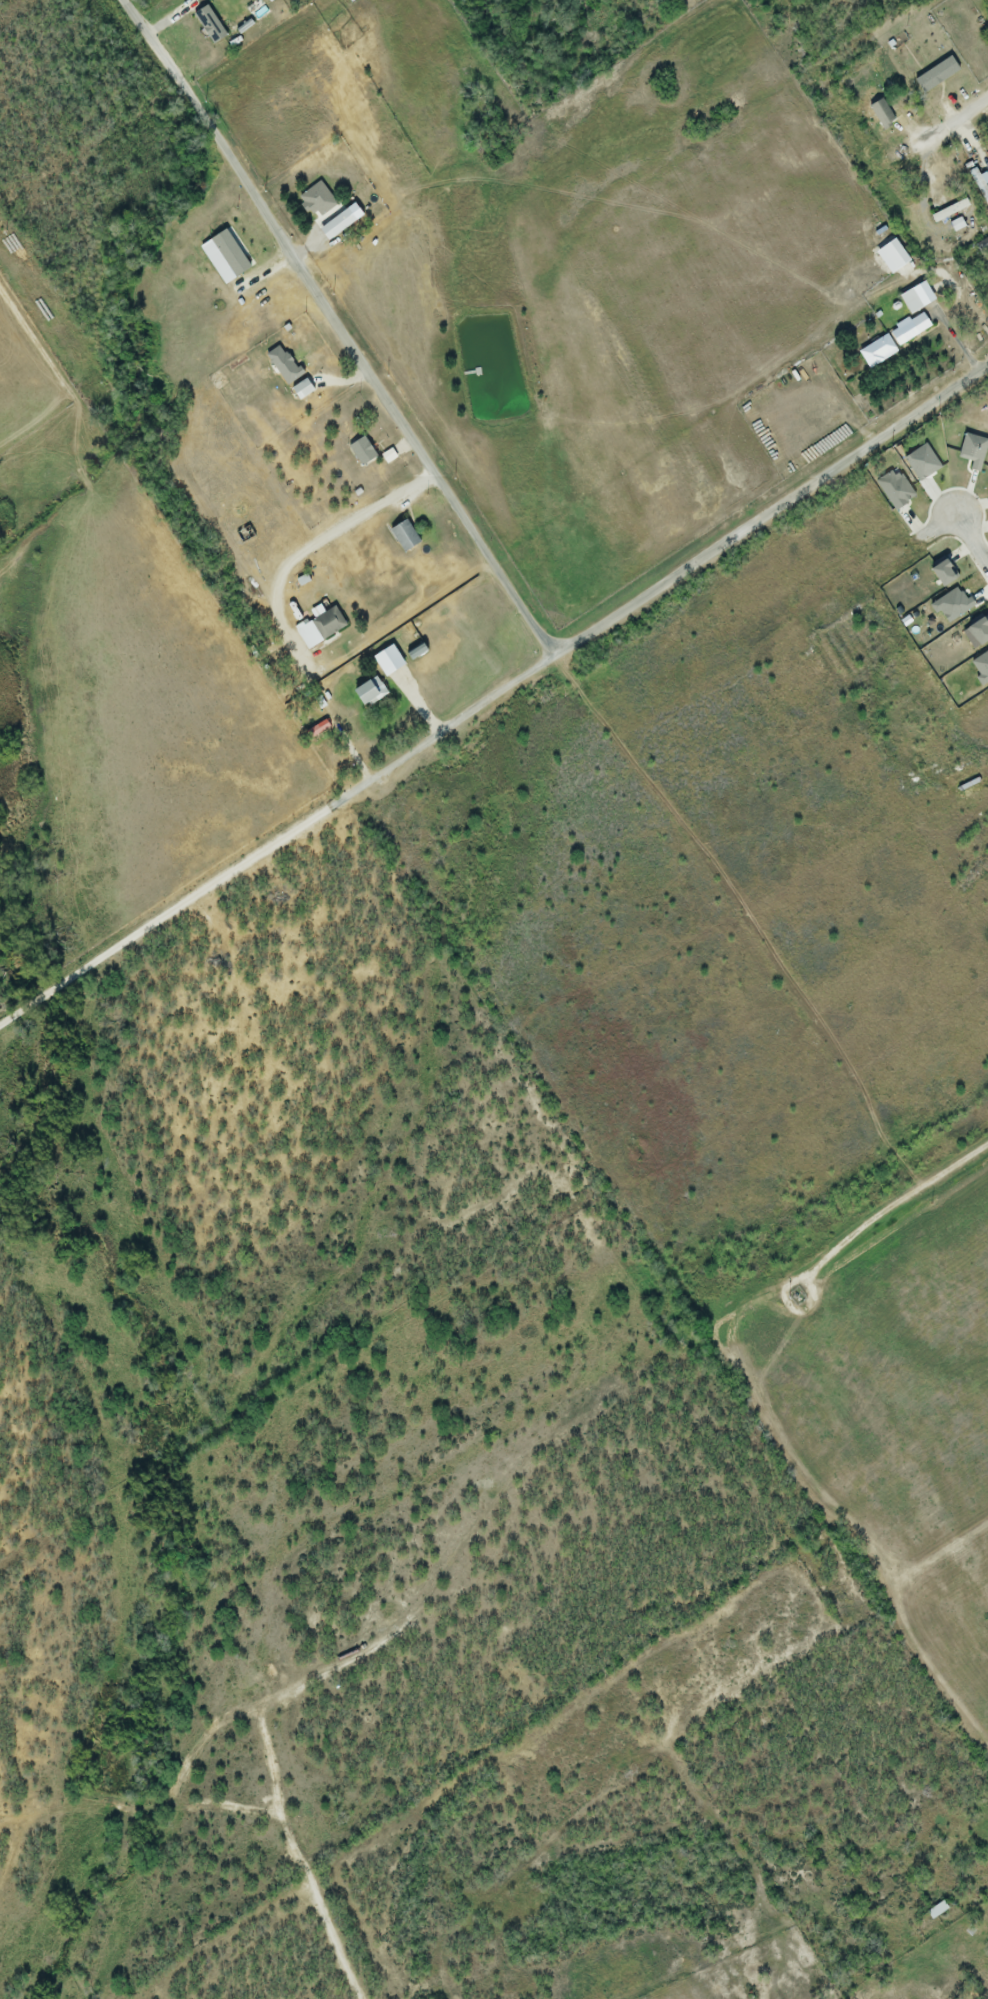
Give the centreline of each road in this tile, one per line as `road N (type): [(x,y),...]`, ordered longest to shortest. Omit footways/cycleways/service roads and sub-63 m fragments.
road 1 (residential): [(557,653),(127,0)]
road 2 (residential): [(0,1029),(557,653)]
road 3 (residential): [(557,653),(987,365)]
road 4 (track): [(801,1282),(987,1144)]

